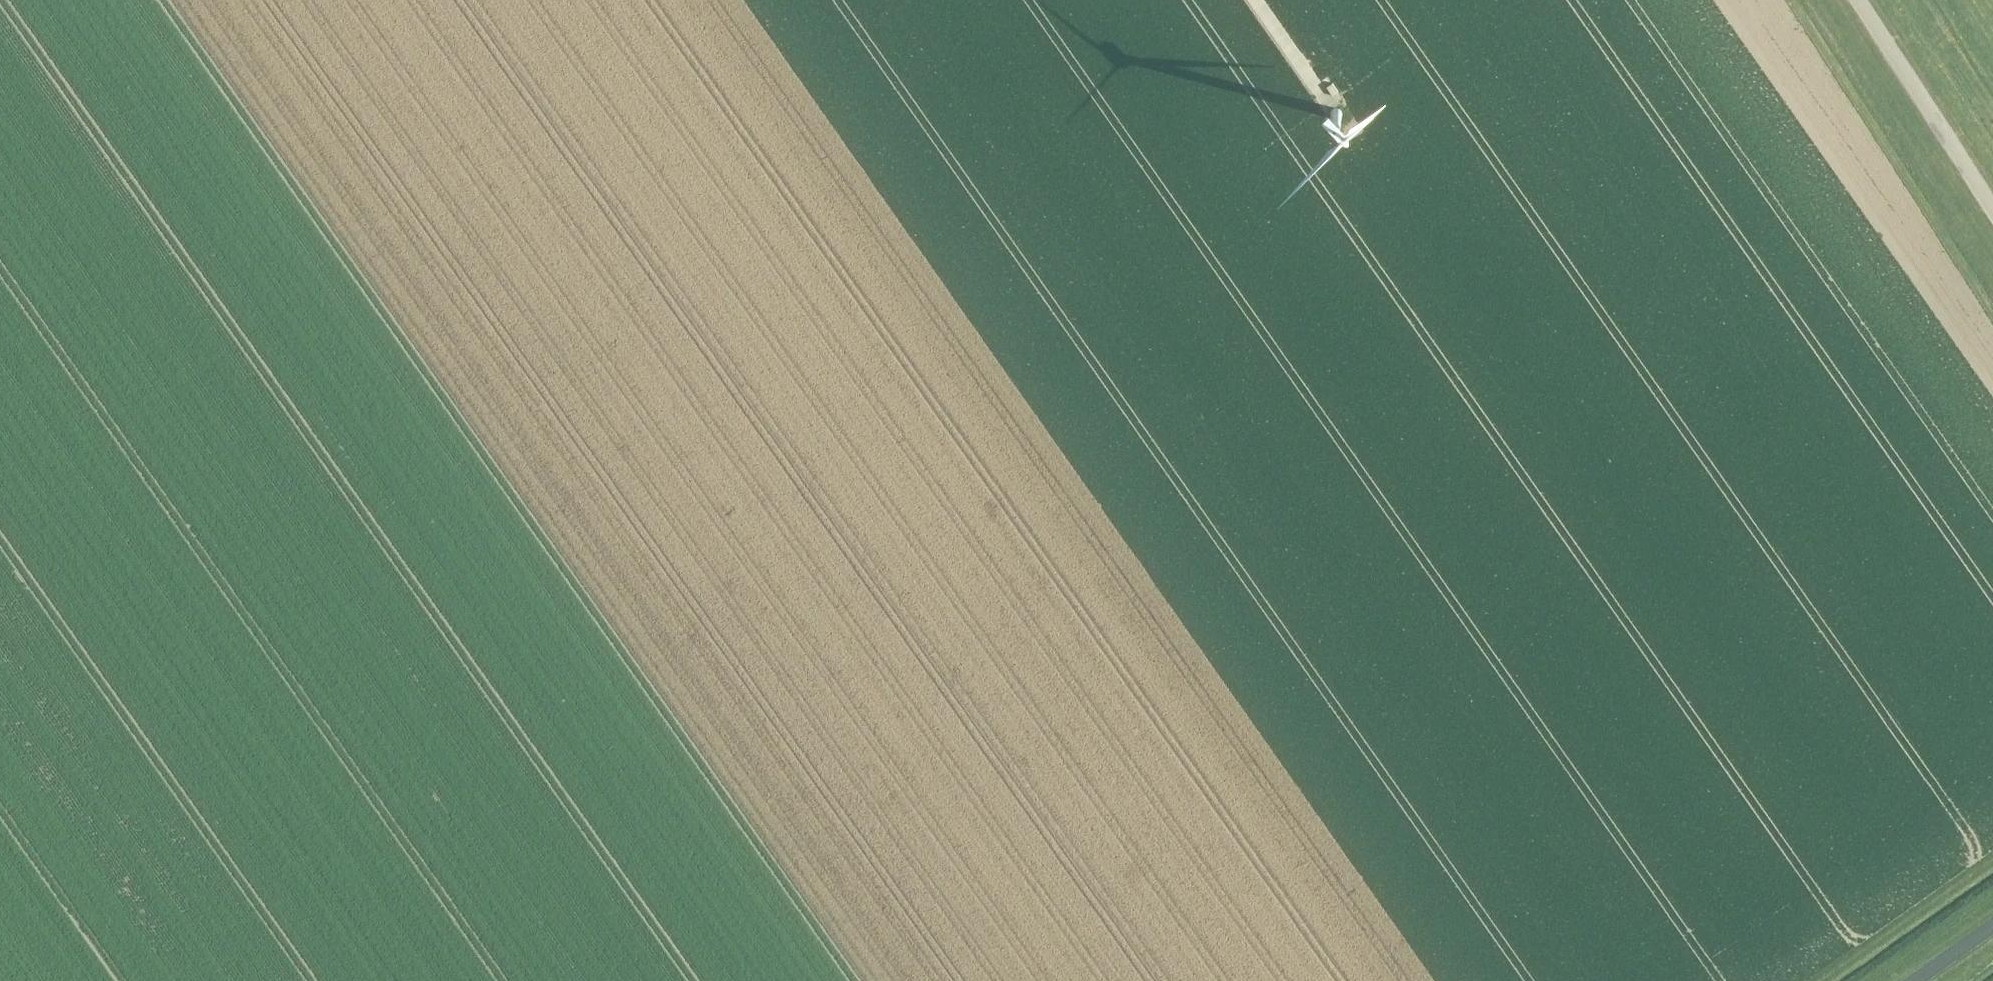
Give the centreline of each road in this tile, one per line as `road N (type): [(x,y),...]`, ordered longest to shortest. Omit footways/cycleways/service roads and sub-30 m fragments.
road 1 (unclassified): [(1992,216),(1857,0)]

